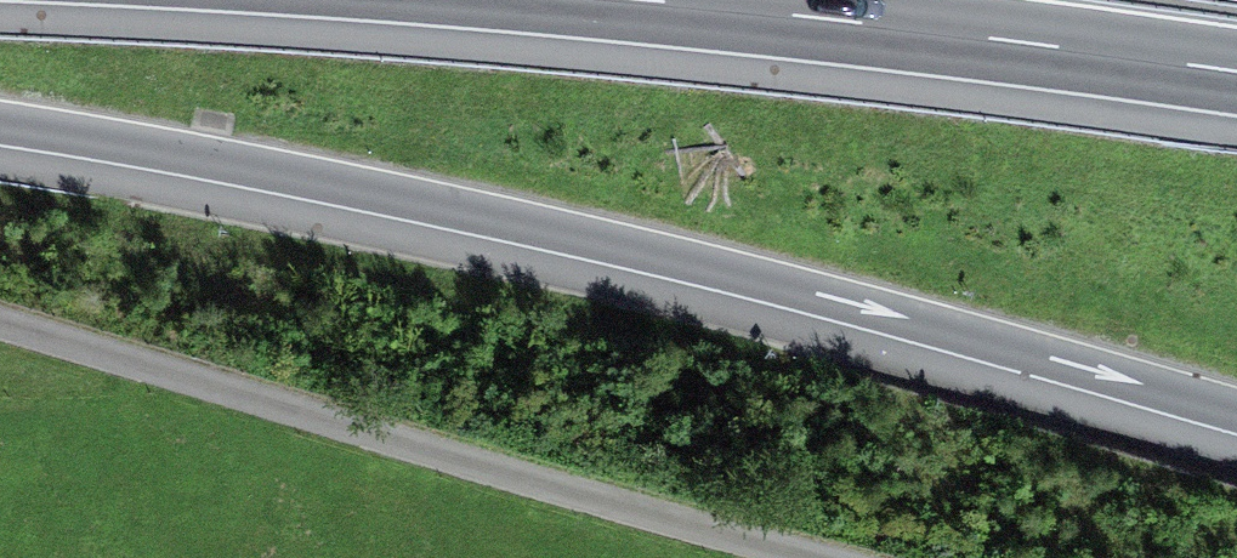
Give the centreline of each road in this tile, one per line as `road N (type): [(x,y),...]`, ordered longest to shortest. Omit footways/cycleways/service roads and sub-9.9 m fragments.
road 1 (motorway): [(0,123),(622,244),(1236,411)]
road 2 (unclassified): [(0,316),(296,395),(816,557)]
road 3 (motorway): [(648,0),(1236,72)]

